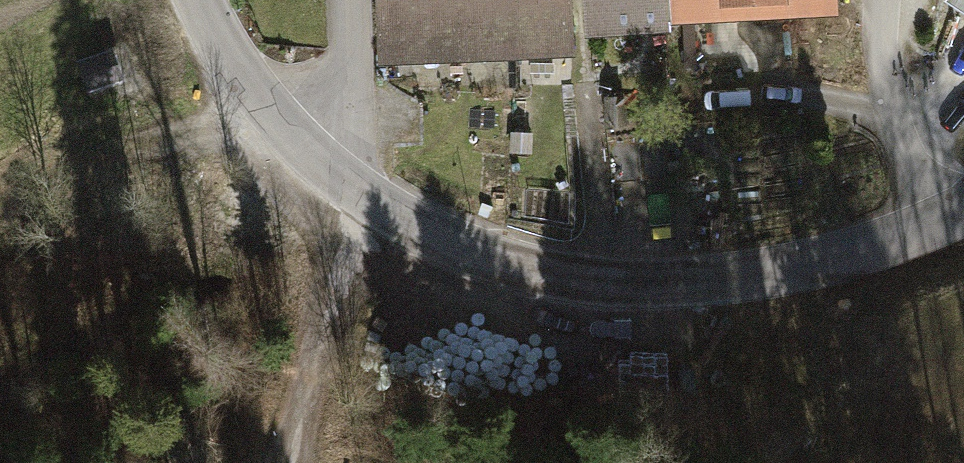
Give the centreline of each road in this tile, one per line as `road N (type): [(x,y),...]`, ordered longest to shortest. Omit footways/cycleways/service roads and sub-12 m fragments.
road 1 (tertiary): [(958,220),(836,262),(707,288),(589,292),(451,254),(341,182),(231,73),(203,0)]
road 2 (track): [(295,462),(341,182)]
road 3 (track): [(256,98),(33,181),(0,202)]
road 4 (residential): [(958,220),(900,147),(883,74),(887,0)]

